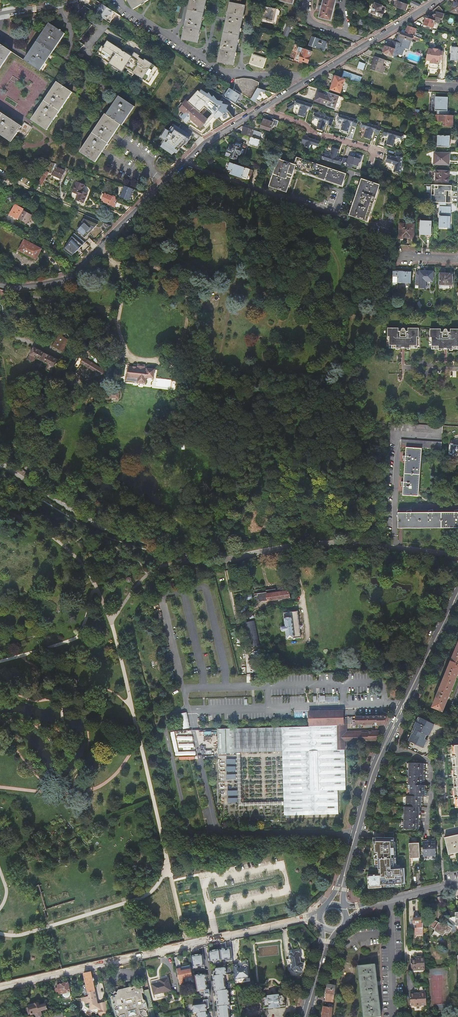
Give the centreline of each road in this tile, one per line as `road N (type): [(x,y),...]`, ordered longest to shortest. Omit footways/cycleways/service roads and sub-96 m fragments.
road 1 (residential): [(457,557),(336,541),(205,561),(102,527),(0,460)]
road 2 (residential): [(366,44),(206,144),(69,279),(0,284)]
road 3 (secondary): [(335,905),(371,775),(457,593)]
road 4 (residential): [(0,988),(319,917)]
road 5 (track): [(419,604),(390,642),(344,650),(310,643),(303,596),(322,576),(354,561),(407,560)]
road 6 (track): [(297,548),(303,596),(278,610),(277,630),(282,644),(310,643)]

